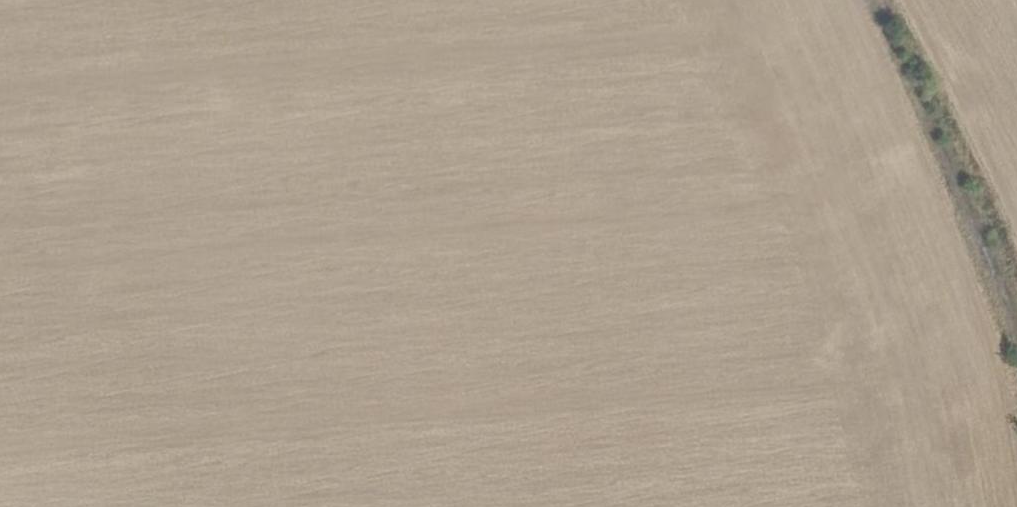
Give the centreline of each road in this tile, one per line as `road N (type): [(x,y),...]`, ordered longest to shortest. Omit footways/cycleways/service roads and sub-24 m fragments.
road 1 (track): [(1016,317),(871,0)]

